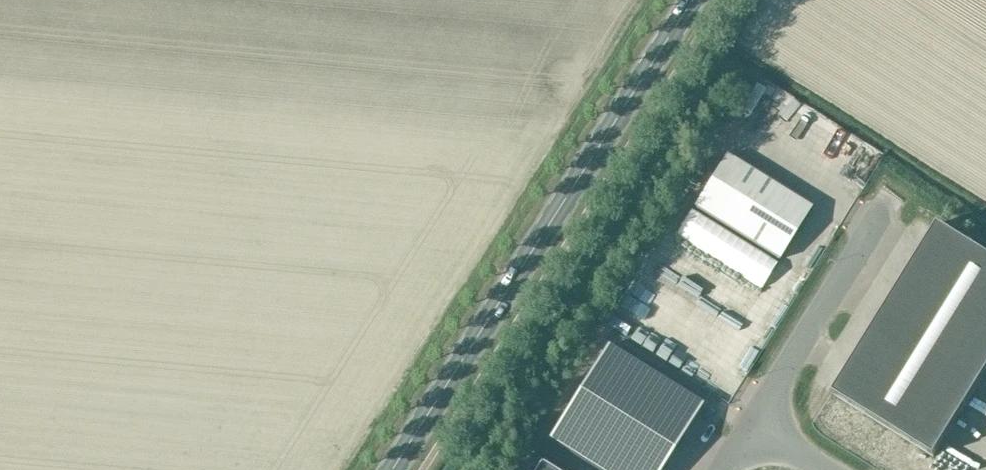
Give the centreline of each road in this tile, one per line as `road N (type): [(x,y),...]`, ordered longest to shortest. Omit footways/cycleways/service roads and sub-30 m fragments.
road 1 (primary): [(393,469),(693,0)]
road 2 (residential): [(750,426),(888,203)]

